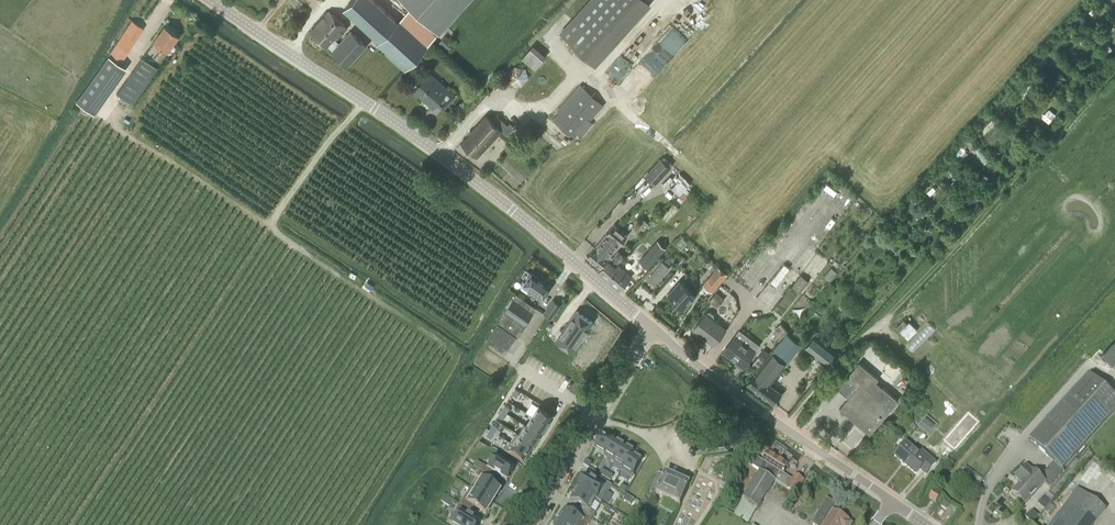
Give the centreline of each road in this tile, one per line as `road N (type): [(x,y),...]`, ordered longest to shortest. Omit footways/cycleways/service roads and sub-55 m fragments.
road 1 (unclassified): [(651,328),(407,130),(209,0)]
road 2 (unclassified): [(891,501),(651,328)]
road 3 (residential): [(534,524),(651,328)]
road 4 (track): [(270,229),(363,102)]

